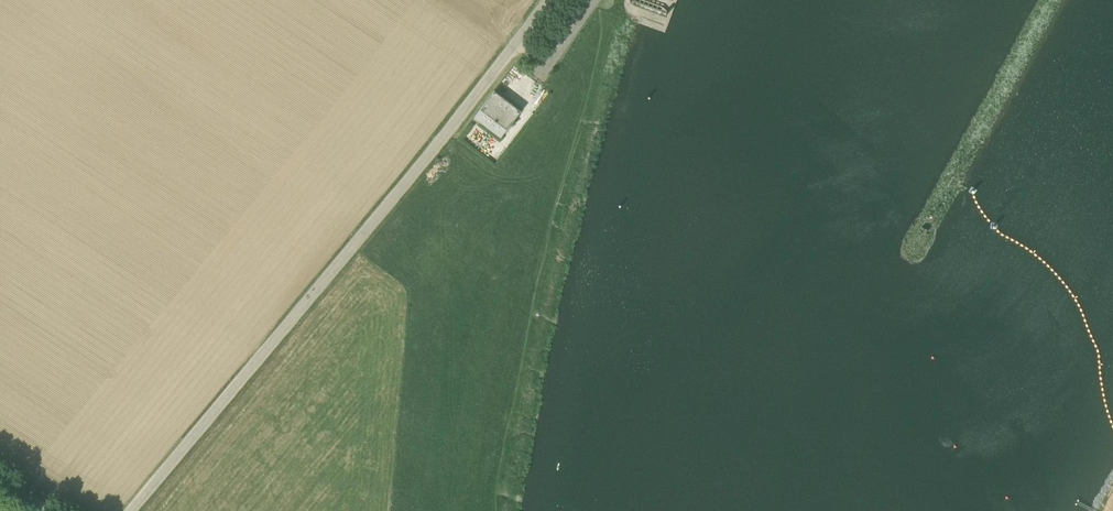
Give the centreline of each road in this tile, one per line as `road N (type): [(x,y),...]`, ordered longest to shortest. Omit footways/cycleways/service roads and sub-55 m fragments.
road 1 (unclassified): [(132,510),(547,0)]

